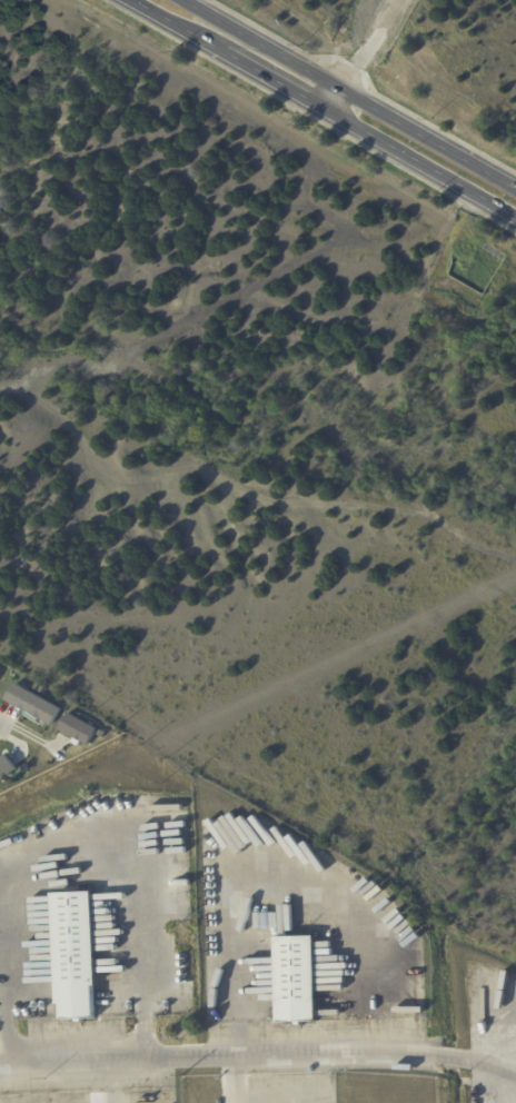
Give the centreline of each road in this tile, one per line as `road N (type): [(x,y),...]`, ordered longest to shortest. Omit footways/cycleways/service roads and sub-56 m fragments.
road 1 (secondary): [(131,0),(515,218)]
road 2 (secondary): [(515,188),(183,0)]

